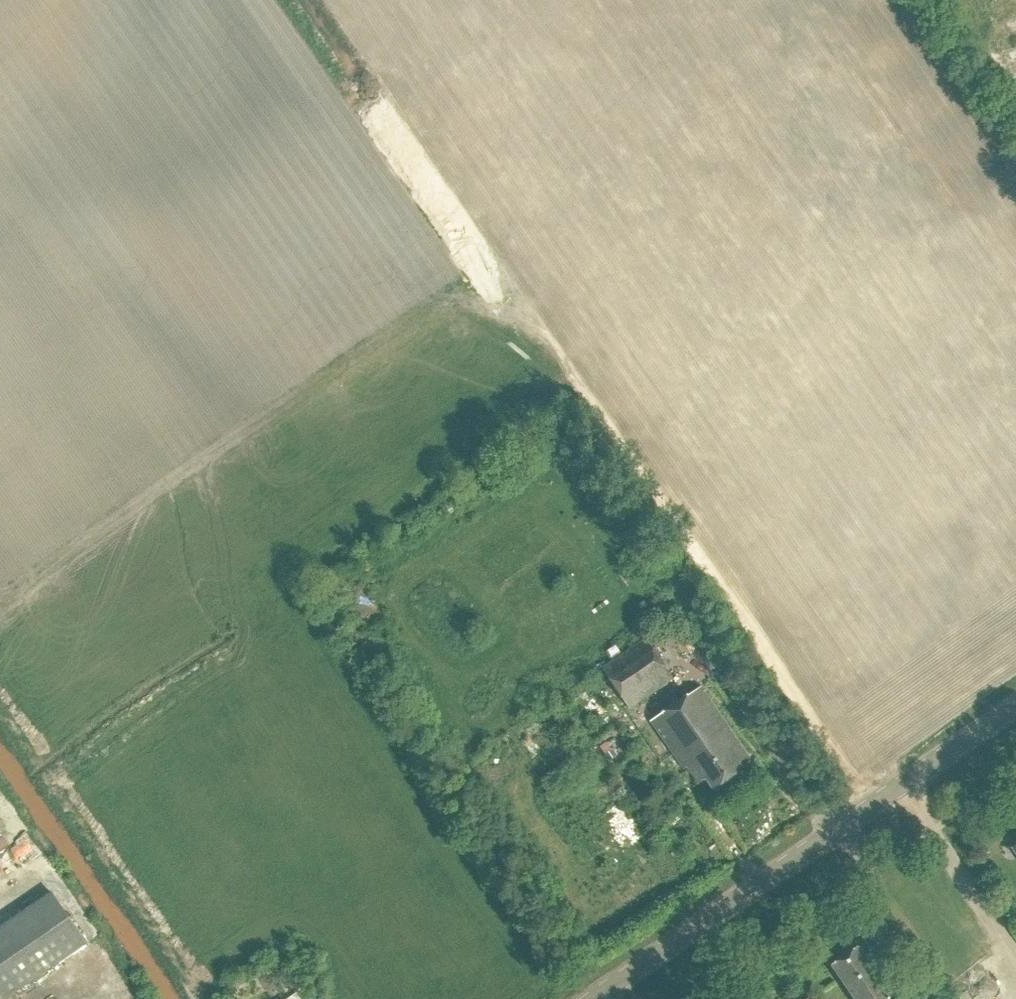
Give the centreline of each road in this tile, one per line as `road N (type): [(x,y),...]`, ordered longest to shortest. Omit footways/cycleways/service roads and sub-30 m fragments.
road 1 (tertiary): [(592,998),(1015,704)]

